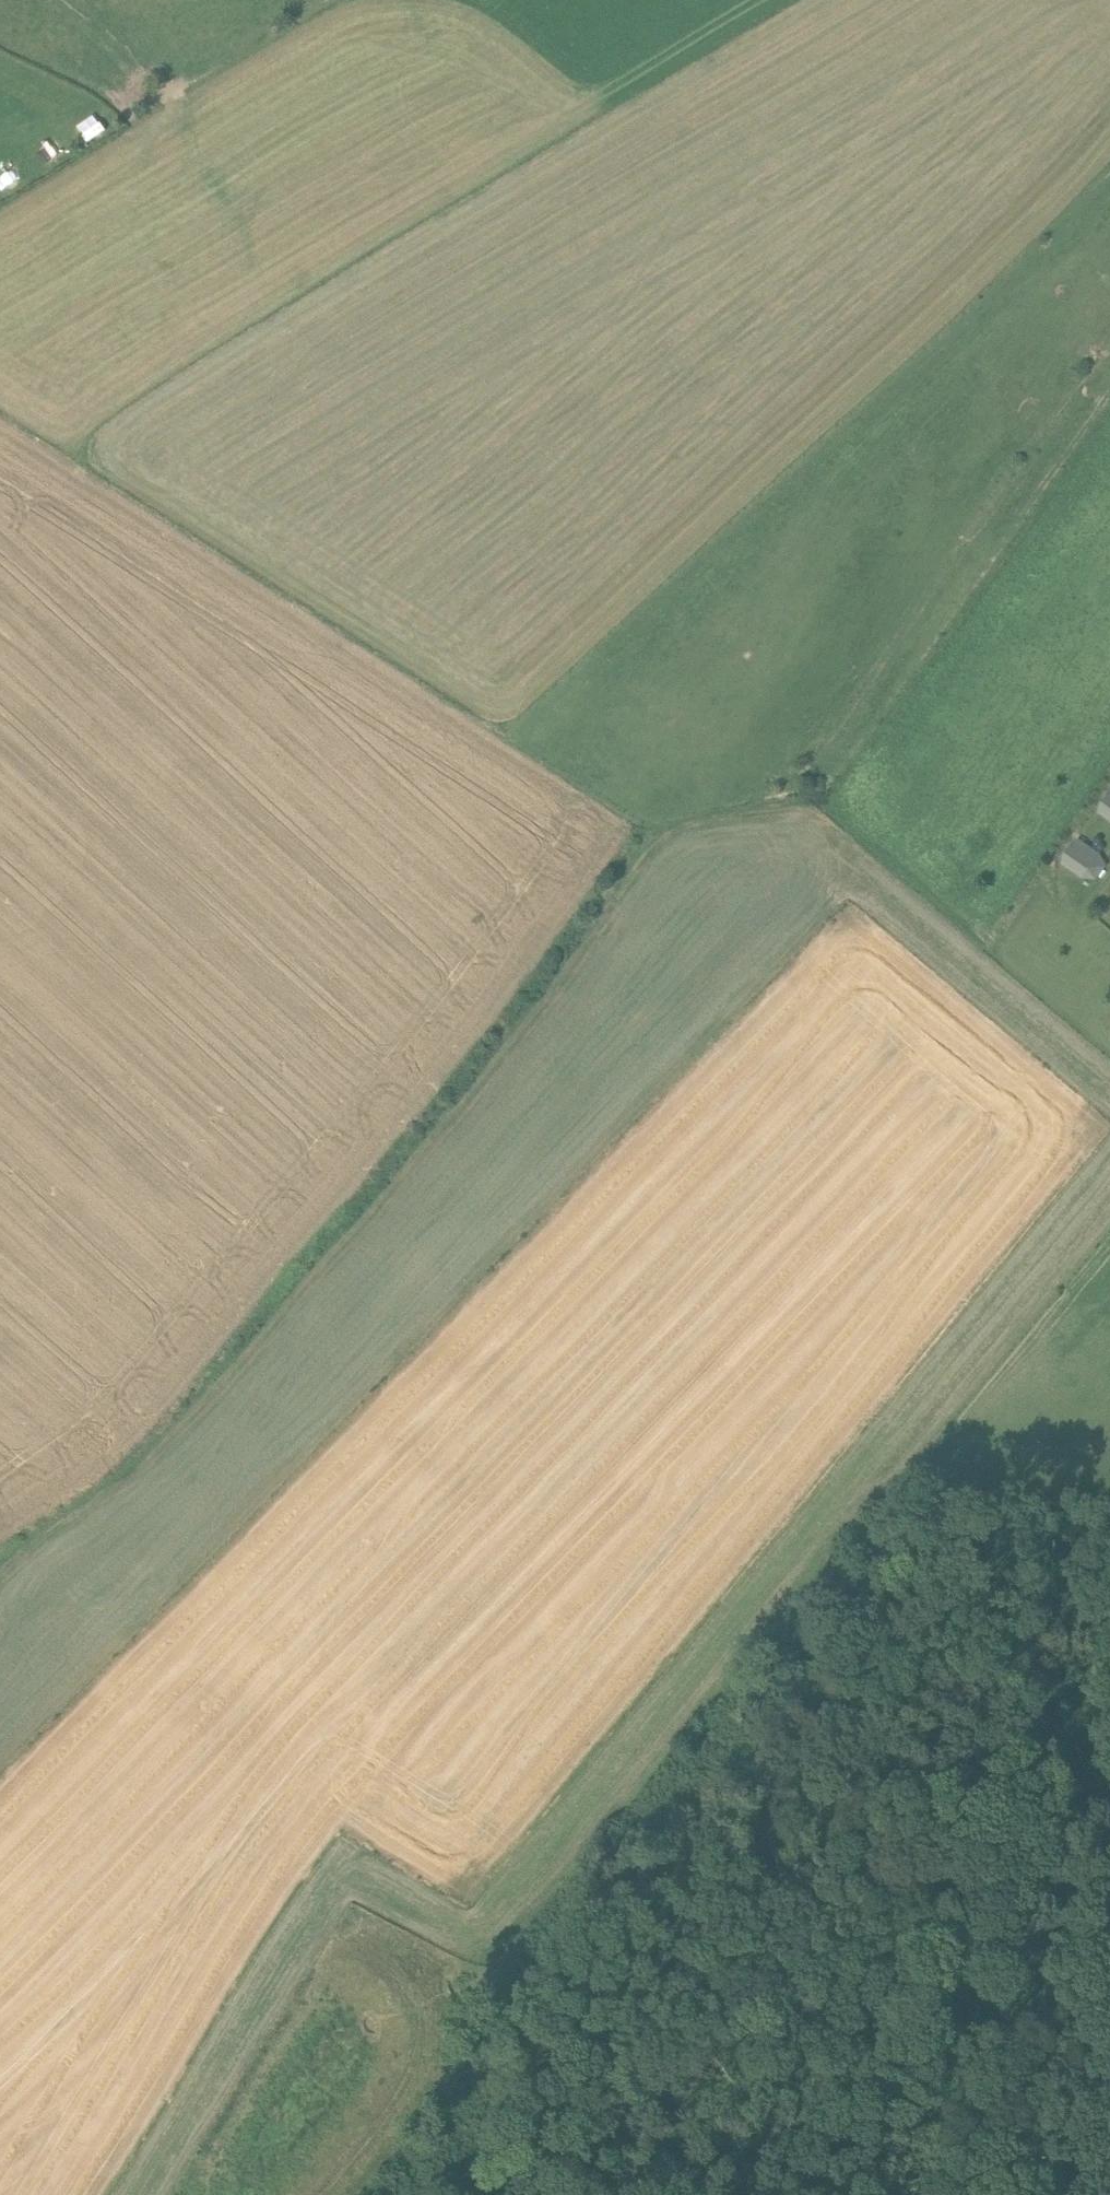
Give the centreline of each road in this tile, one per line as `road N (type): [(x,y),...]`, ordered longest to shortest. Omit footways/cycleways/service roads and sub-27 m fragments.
road 1 (track): [(135,2194),(235,2033),(244,1981)]

